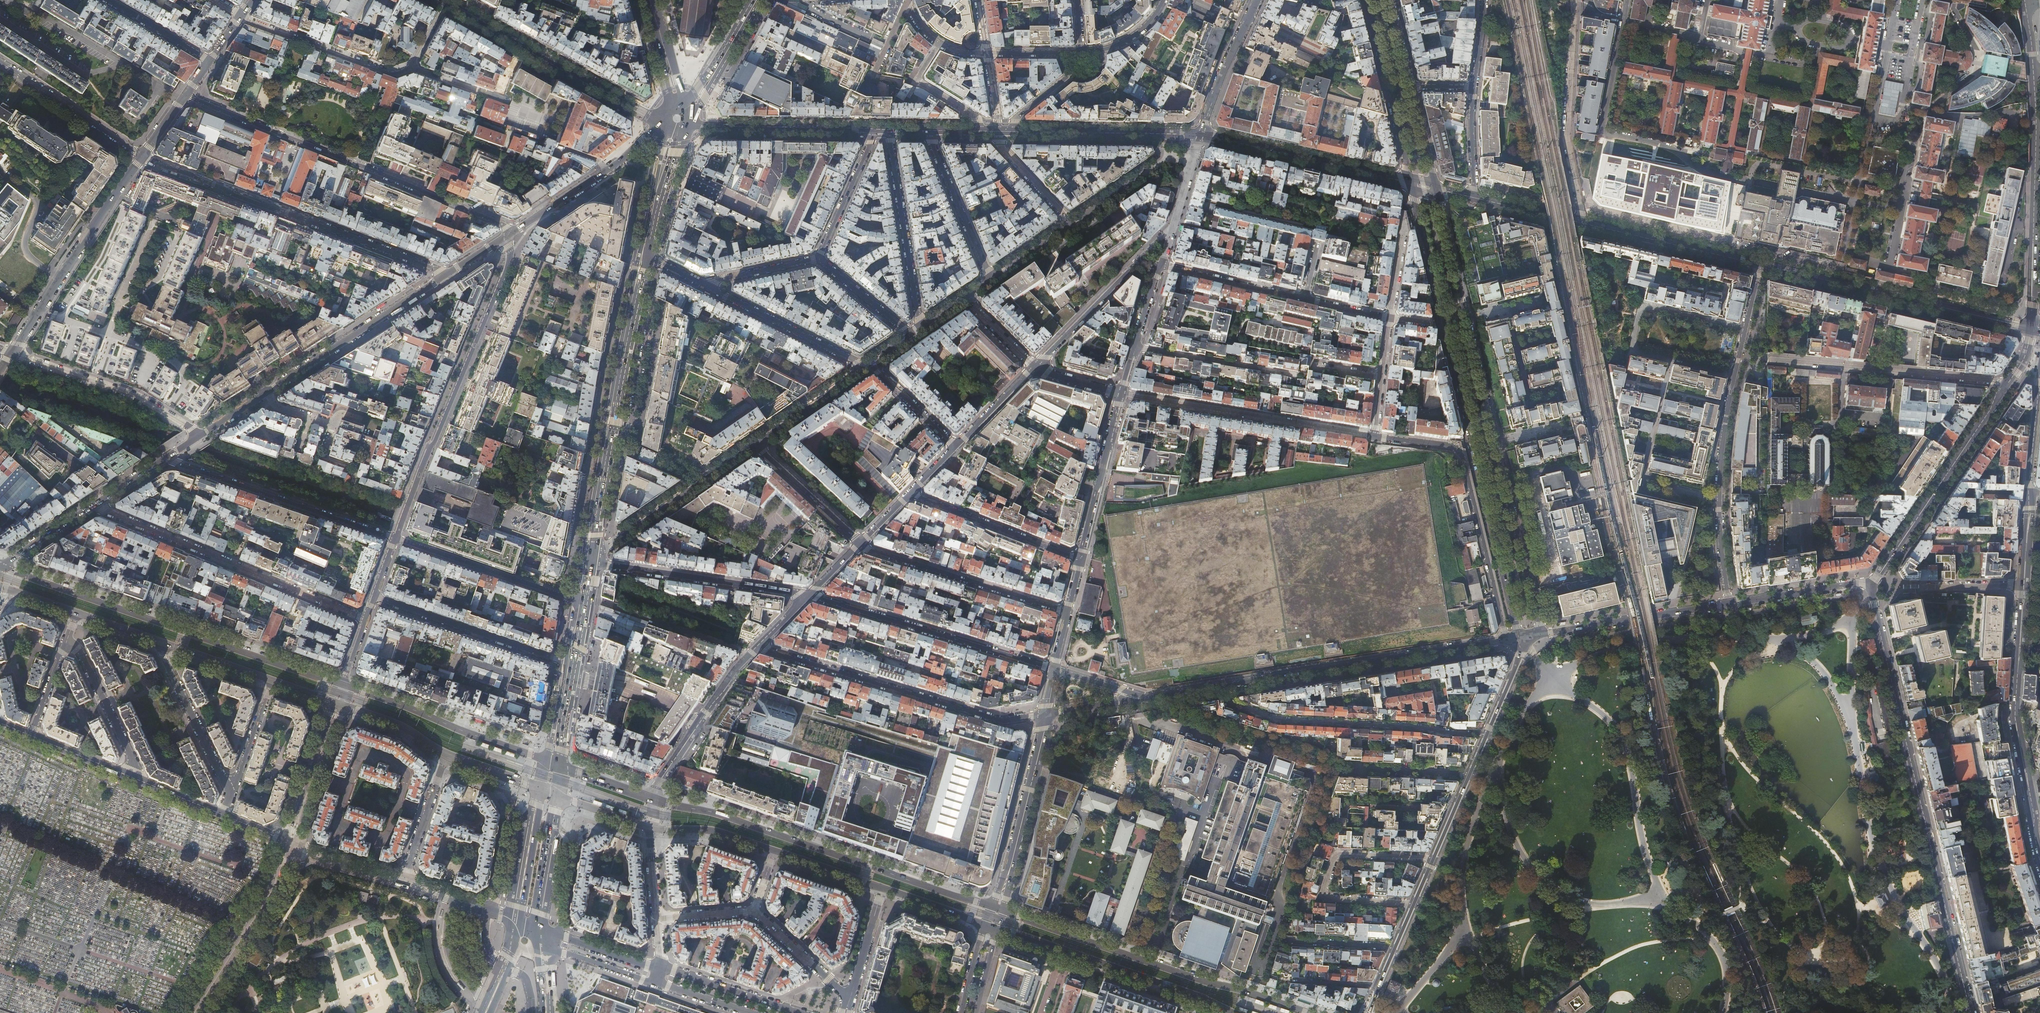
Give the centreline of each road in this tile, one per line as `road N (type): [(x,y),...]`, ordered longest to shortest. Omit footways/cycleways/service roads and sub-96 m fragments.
road 1 (tertiary): [(1412,184),(1519,637)]
road 2 (residential): [(1872,583),(1970,1012)]
road 3 (primary): [(998,909),(653,798)]
road 4 (residential): [(515,230),(185,95)]
road 5 (primary): [(337,682),(2,565)]
road 6 (residential): [(589,555),(865,367)]
road 7 (residential): [(141,157),(447,273)]
road 8 (primary): [(1305,1012),(998,909)]
road 9 (residential): [(396,537),(508,265),(506,236)]
road 10 (primary): [(589,555),(646,254)]
road 11 (residential): [(758,648),(999,720),(1047,713)]
road 12 (residential): [(94,505),(367,620)]
road 13 (residential): [(1506,639),(1227,685)]
road 14 (residential): [(1375,437),(1460,451),(1506,639)]
road 15 (secondary): [(1759,264),(2030,328)]
road 16 (residential): [(1227,685),(1230,702),(1276,718),(1487,734)]
road 17 (tertiary): [(2039,860),(2015,715),(2024,585)]
road 18 (tertiary): [(2033,67),(2030,328)]
road 19 (residential): [(1121,394),(1375,437)]
road 20 (residential): [(1054,669),(810,594)]
road 21 (primary): [(997,929),(1234,1012)]
road 22 (residential): [(1745,330),(1647,309),(1634,338),(1634,351),(1734,375)]
road 23 (secondary): [(659,122),(446,2)]
road 24 (tertiary): [(2008,383),(1872,583)]
road 25 (residential): [(393,536),(165,458)]
road 26 (residential): [(1769,360),(2008,383)]
road 27 (tertiary): [(141,157),(11,353)]
road 28 (residential): [(1414,904),(1323,892),(1337,854),(1433,859)]
road 29 (residential): [(1583,223),(1568,139),(1575,0)]
road 30 (residential): [(588,563),(810,594)]
road 31 (residential): [(861,544),(1068,612)]
road 32 (secondary): [(1201,135),(1412,184)]
road 33 (secondary): [(447,273),(267,392)]
road 34 (primary): [(547,761),(349,686)]
road 35 (residential): [(202,435),(137,397),(11,353)]
road 36 (residential): [(570,663),(374,597)]
road 37 (residential): [(1047,713),(998,909)]
road 38 (residential): [(889,131),(920,329)]
road 39 (tertiary): [(1543,634),(1496,442)]
road 40 (residential): [(396,537),(581,599)]
road 41 (tertiary): [(289,844),(275,888),(195,1012)]
road 42 (secondary): [(1010,132),(1201,135)]
road 43 (tertiary): [(1367,0),(1412,184)]
road 44 (tertiary): [(1543,634),(1729,604)]
road 45 (residential): [(1081,560),(911,493)]
road 46 (residential): [(865,367),(703,284)]
road 47 (secondary): [(695,127),(876,131)]
road 48 (residential): [(241,17),(389,73),(411,67)]
road 49 (secondary): [(1583,223),(1759,264)]
road 50 (secondary): [(661,126),(515,230)]
road 51 (residential): [(158,641),(231,798)]
road 52 (residential): [(1121,394),(1081,560)]
road 53 (residential): [(141,157),(0,61)]
road 54 (residential): [(142,782),(67,638)]
road 55 (residential): [(990,281),(928,131)]
road 56 (residential): [(1135,347),(1294,375)]
road 57 (residential): [(1034,368),(1145,255)]
road 58 (tertiary): [(336,703),(289,844)]
road 59 (tertiary): [(802,1012),(661,968)]
road 60 (residential): [(1304,298),(1160,266)]
road 61 (residential): [(1201,135),(1256,0)]
road 62 (tertiary): [(1872,583),(1729,604)]
road 63 (residential): [(758,648),(672,763)]
road 64 (residential): [(818,259),(876,131)]
road 65 (primary): [(542,789),(519,922)]
road 66 (primary): [(538,928),(557,795)]
road 67 (residential): [(403,881),(447,755)]
road 68 (tertiary): [(1467,317),(1437,190)]
road 69 (residential): [(850,999),(754,911)]
road 70 (tertiary): [(661,968),(538,928)]
road 71 (tertiary): [(1496,442),(1467,317)]
road 72 (residential): [(267,392),(277,407),(334,425),(345,413),(377,423)]
road 73 (primary): [(650,828),(717,831),(774,850)]
road 74 (residential): [(1719,500),(1734,375)]
road 75 (residential): [(985,132),(919,81),(939,44)]
road 76 (residential): [(231,798),(273,680)]
road 77 (primary): [(646,254),(666,166),(682,136)]
road 78 (primary): [(336,703),(397,724),(447,755)]
road 79 (tertiary): [(519,922),(403,881)]
road 80 (primary): [(694,105),(757,0)]
road 81 (primary): [(158,641),(273,680)]
road 82 (residential): [(107,0),(210,62)]
road 83 (residential): [(911,335),(818,259)]
road 84 (tertiary): [(403,881),(289,844)]
road 85 (tertiary): [(541,953),(656,983)]
road 86 (residential): [(998,132),(1072,224)]

